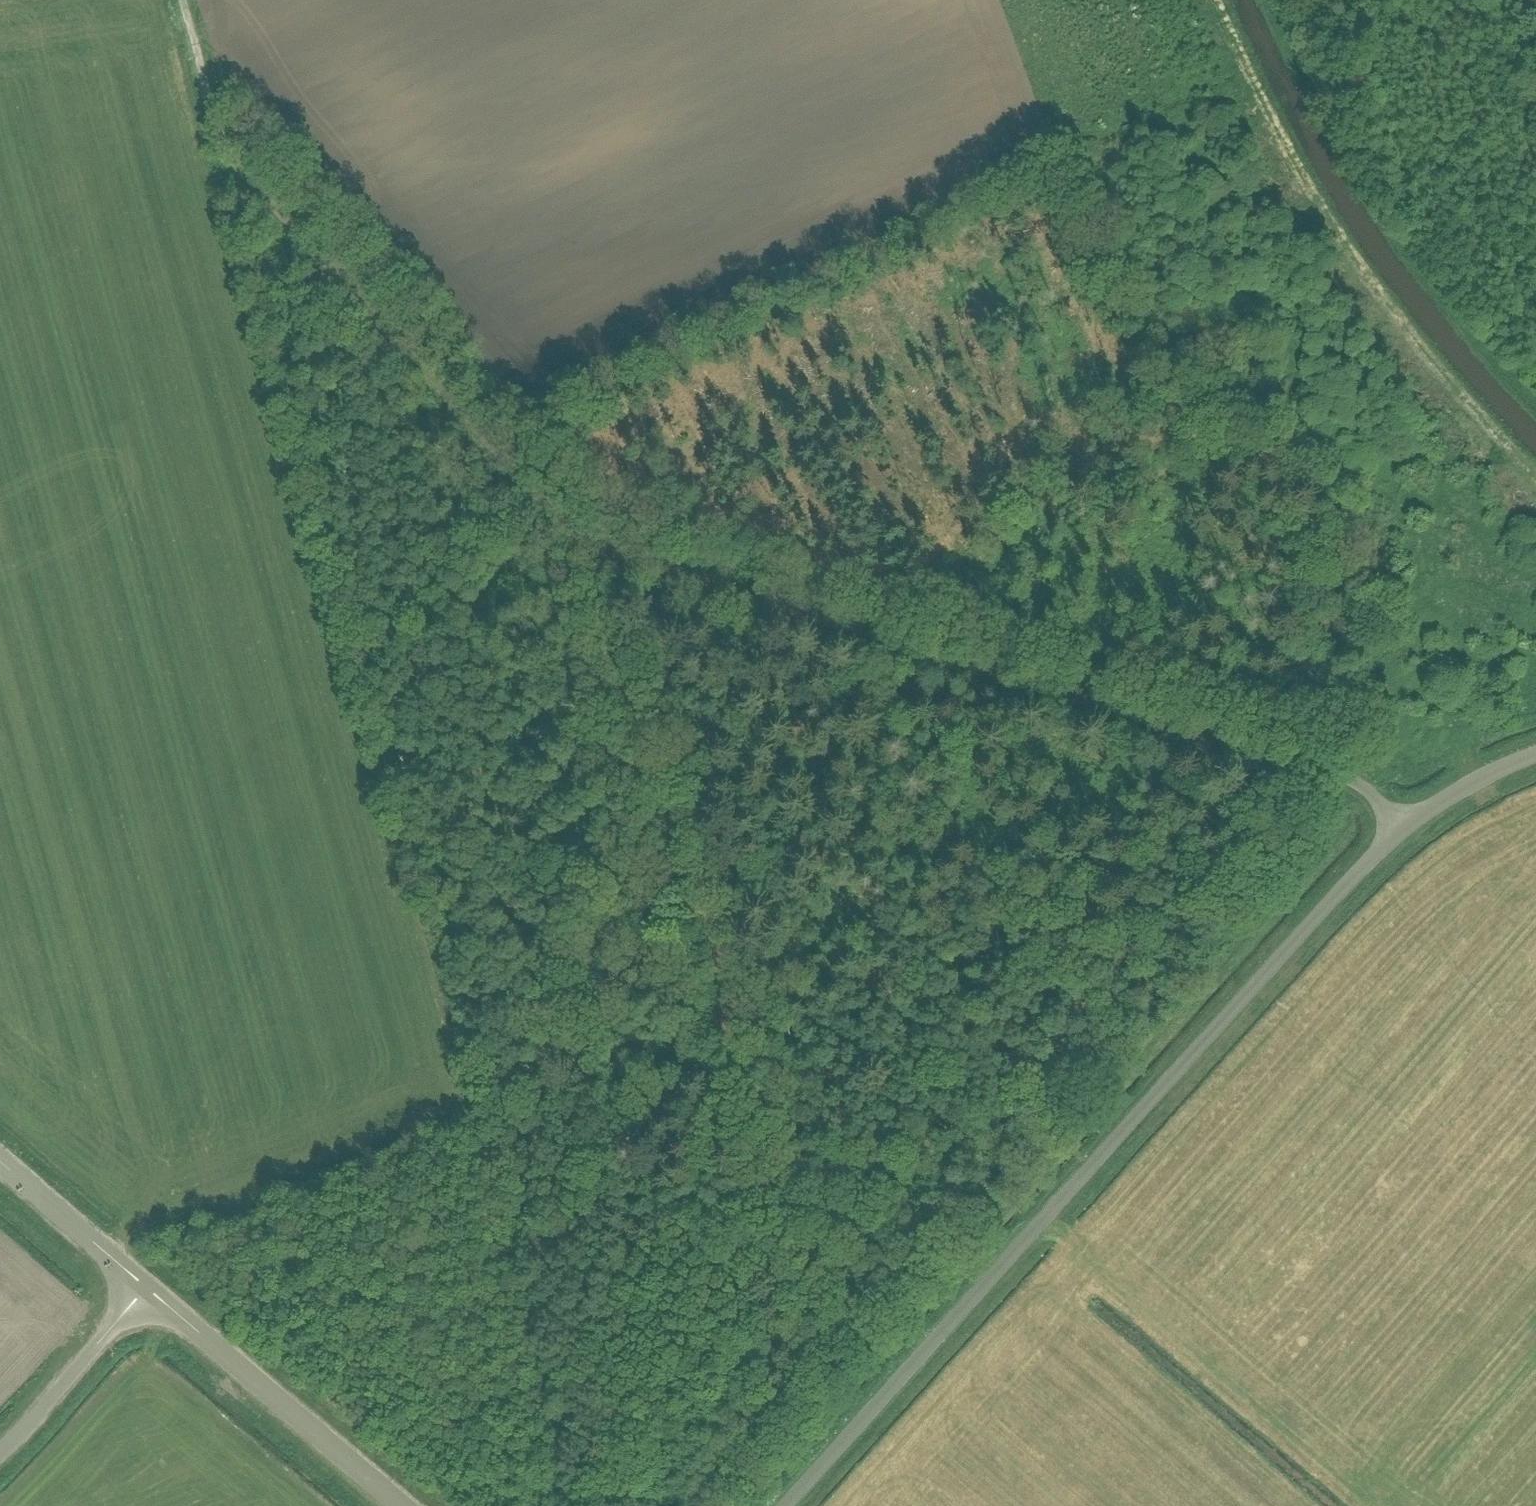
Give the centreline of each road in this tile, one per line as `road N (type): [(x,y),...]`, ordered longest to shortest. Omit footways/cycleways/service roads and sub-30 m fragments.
road 1 (unclassified): [(1409,823),(1358,780),(1323,767),(655,571),(600,546),(540,497),(232,155),(182,0)]
road 2 (unclassified): [(1409,823),(787,1505)]
road 3 (tertiary): [(400,1505),(147,1289)]
road 4 (unclassified): [(0,1454),(147,1289)]
road 5 (tertiary): [(147,1289),(0,1159)]
road 6 (unclassified): [(1535,756),(1409,823)]

